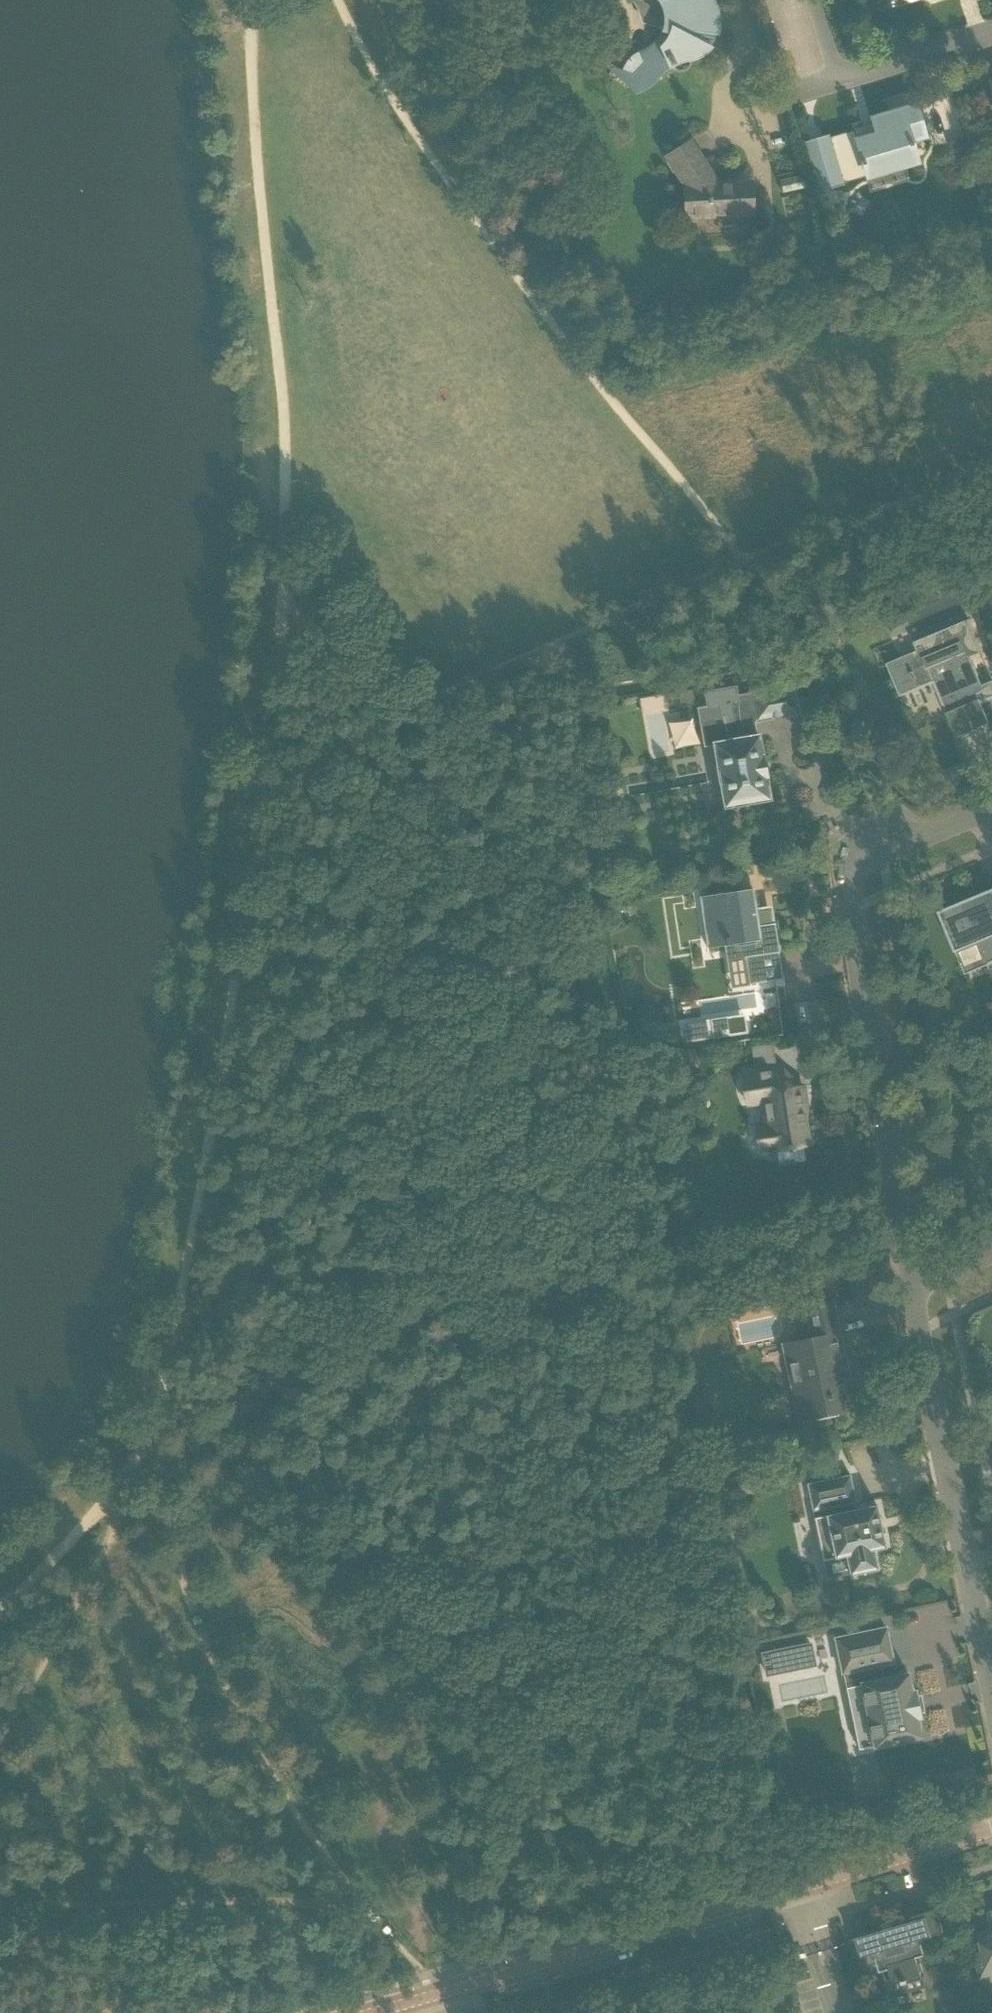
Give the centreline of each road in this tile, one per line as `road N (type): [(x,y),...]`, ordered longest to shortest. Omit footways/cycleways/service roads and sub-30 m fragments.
road 1 (residential): [(991,1655),(844,882),(858,846),(991,791)]
road 2 (unclassified): [(376,2012),(991,1831)]
road 3 (residential): [(812,0),(838,72),(855,77),(991,35)]

